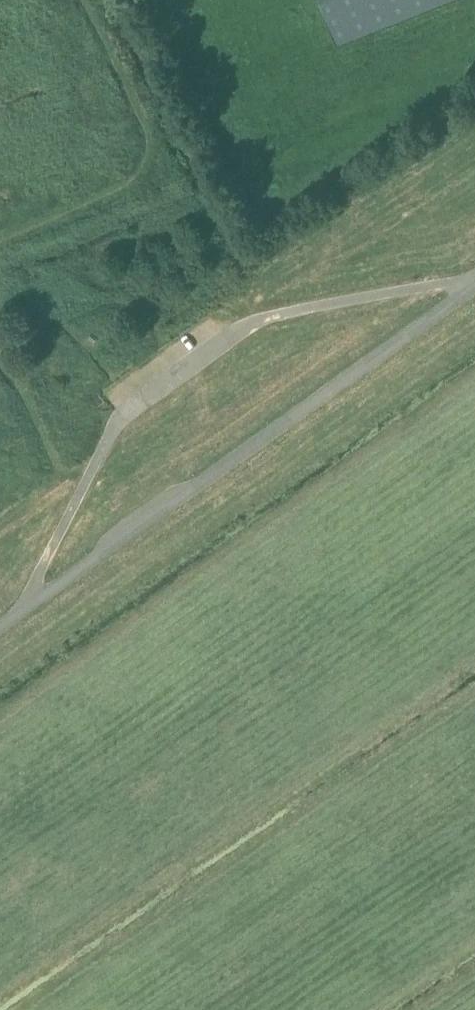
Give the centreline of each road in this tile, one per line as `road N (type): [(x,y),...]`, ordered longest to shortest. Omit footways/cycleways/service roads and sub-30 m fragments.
road 1 (unclassified): [(0,627),(474,281)]

